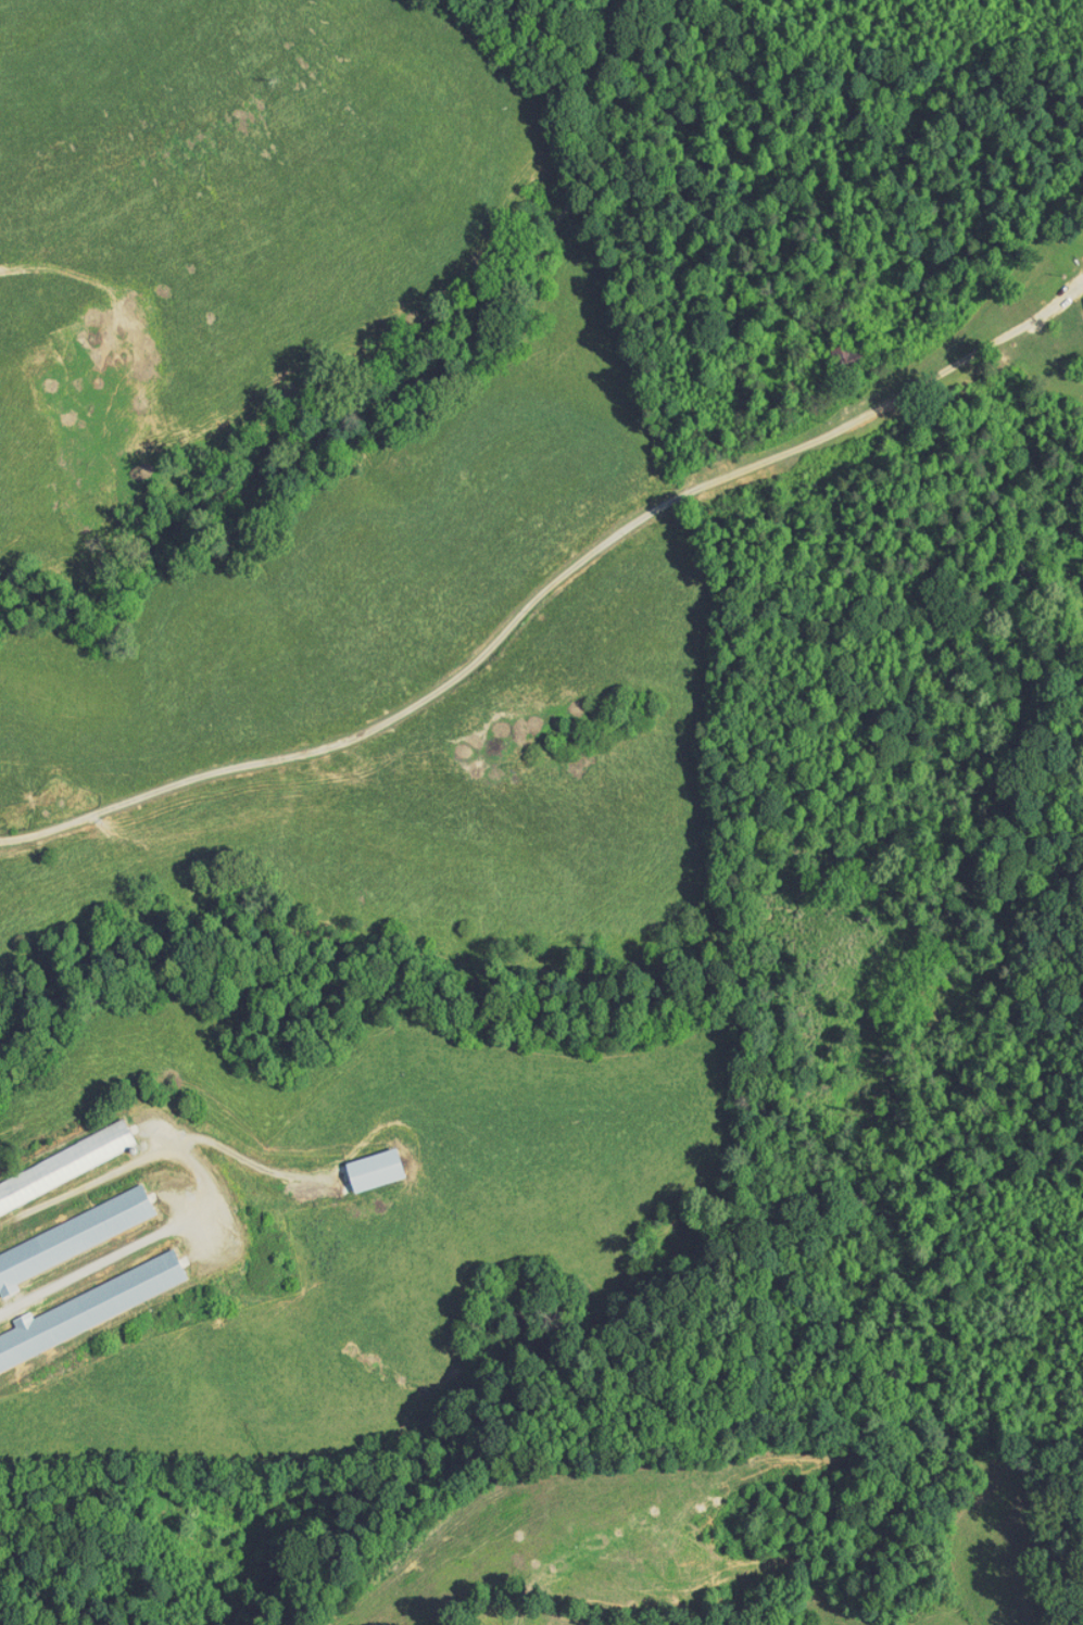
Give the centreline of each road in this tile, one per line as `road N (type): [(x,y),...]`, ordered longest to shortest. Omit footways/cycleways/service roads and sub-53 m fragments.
road 1 (residential): [(852,424),(671,499),(581,563),(448,684),(355,736),(200,774),(59,830),(0,842)]

